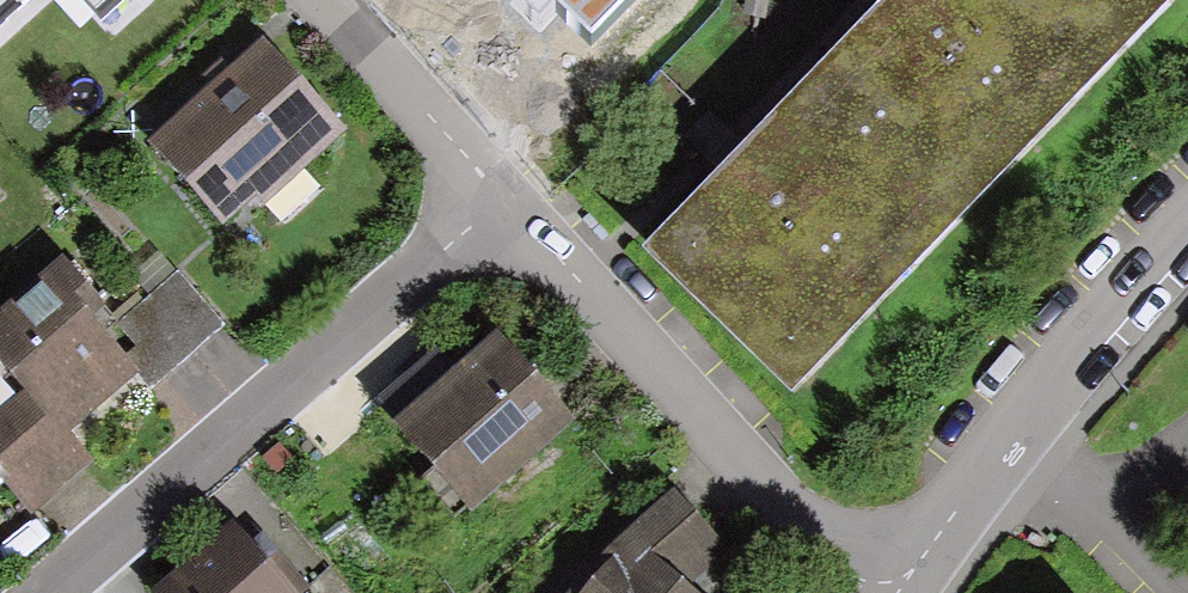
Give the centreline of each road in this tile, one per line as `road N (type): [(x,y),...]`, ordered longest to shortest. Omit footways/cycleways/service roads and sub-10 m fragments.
road 1 (residential): [(46,592),(501,200)]
road 2 (residential): [(869,592),(501,200)]
road 3 (residential): [(897,592),(1054,370),(1187,227)]
road 4 (residential): [(501,200),(317,0)]

